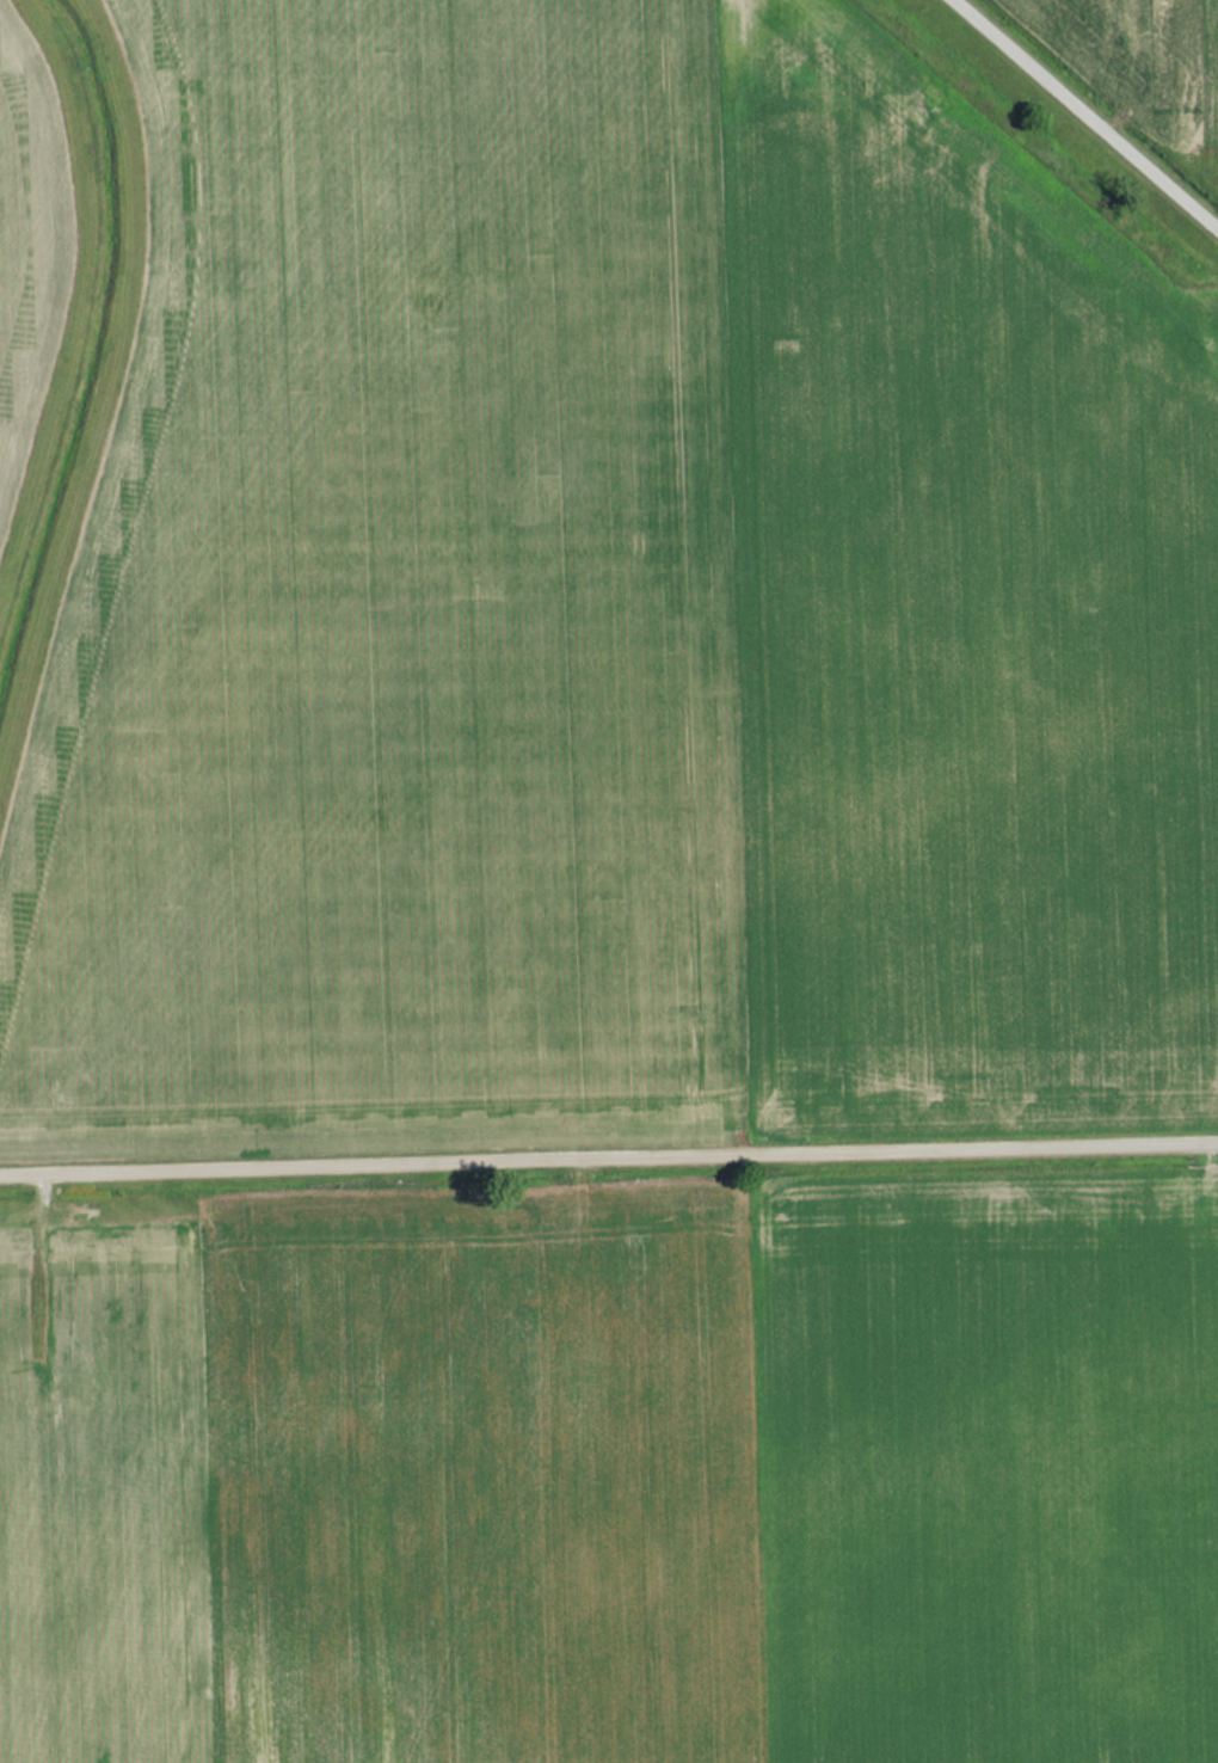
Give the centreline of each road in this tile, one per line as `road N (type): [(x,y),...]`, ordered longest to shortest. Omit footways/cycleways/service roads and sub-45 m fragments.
road 1 (residential): [(0,1168),(1217,1139)]
road 2 (residential): [(1217,225),(959,0)]

